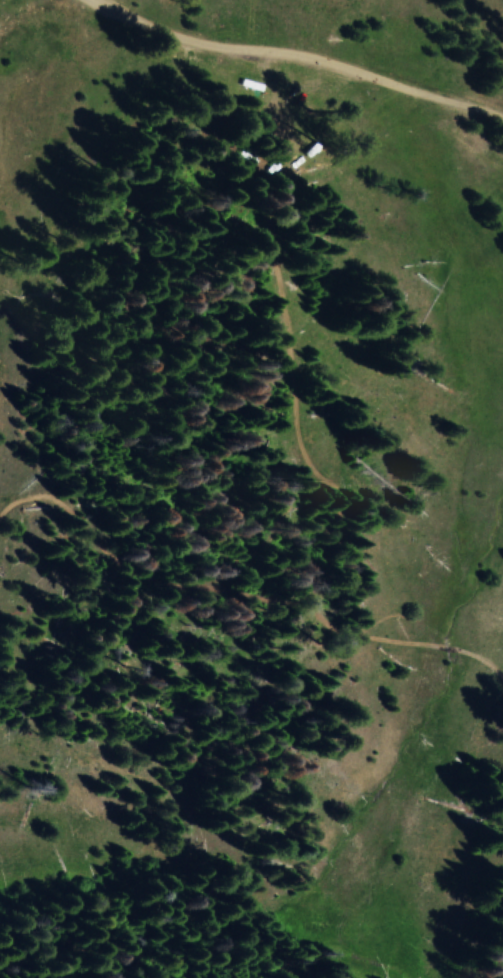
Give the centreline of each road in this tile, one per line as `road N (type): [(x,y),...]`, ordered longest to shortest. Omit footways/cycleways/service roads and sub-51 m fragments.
road 1 (track): [(0,519),(35,503),(75,510),(107,552),(171,589),(232,587),(369,639),(449,648),(502,679)]
road 2 (track): [(293,0),(502,85)]

